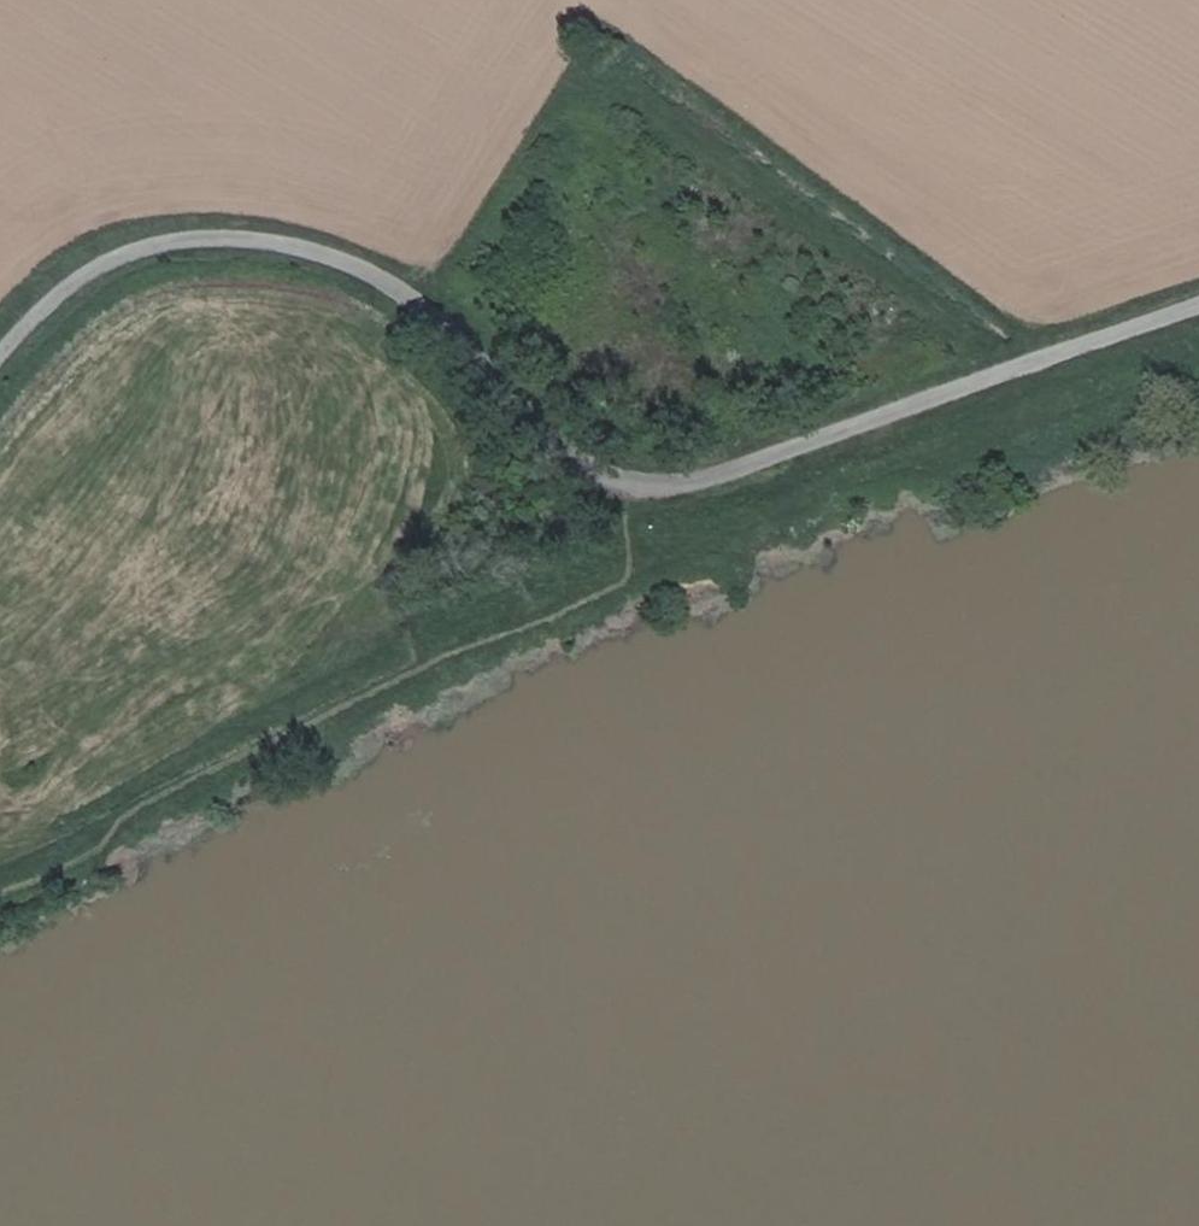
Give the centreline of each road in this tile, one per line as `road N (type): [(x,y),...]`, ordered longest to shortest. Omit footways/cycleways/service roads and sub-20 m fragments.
road 1 (unclassified): [(1198,303),(687,484),(627,481),(564,445),(397,297),(338,256),(251,240),(169,237),(106,259),(54,293),(0,356)]

